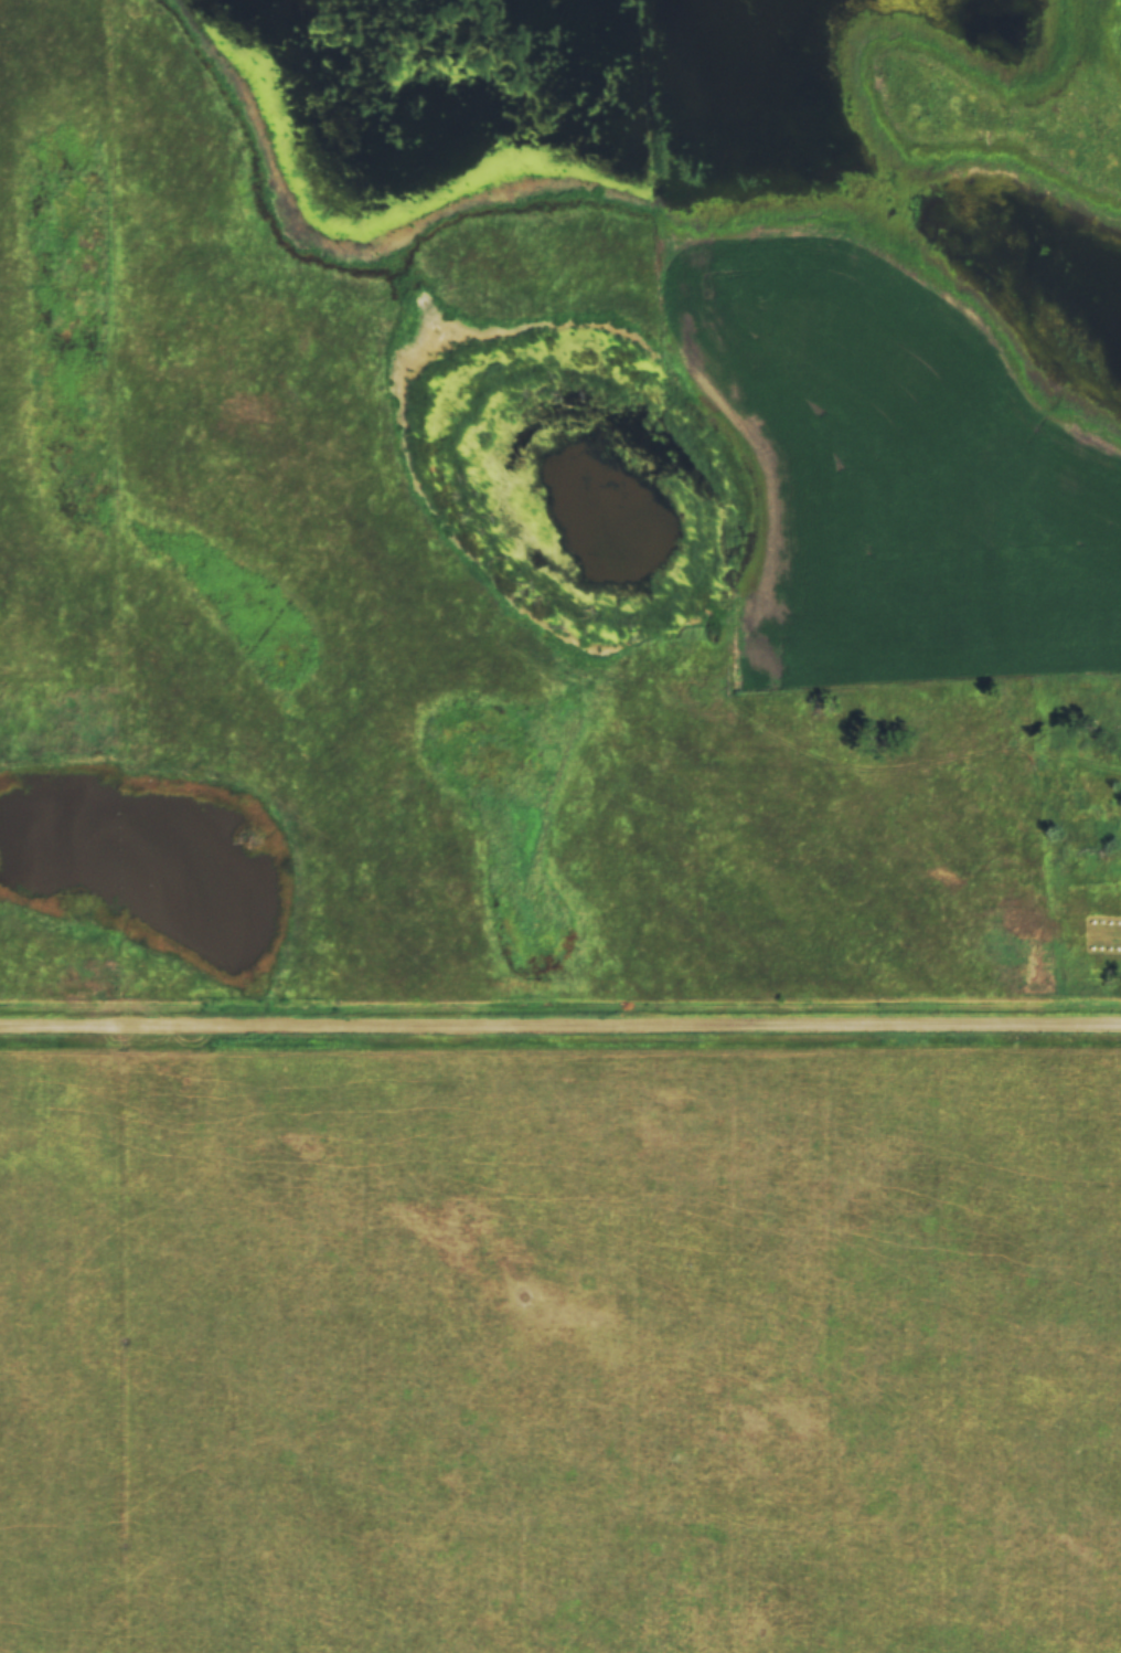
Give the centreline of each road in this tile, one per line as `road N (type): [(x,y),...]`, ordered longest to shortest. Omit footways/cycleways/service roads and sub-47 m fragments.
road 1 (residential): [(1120,1030),(0,1033)]

